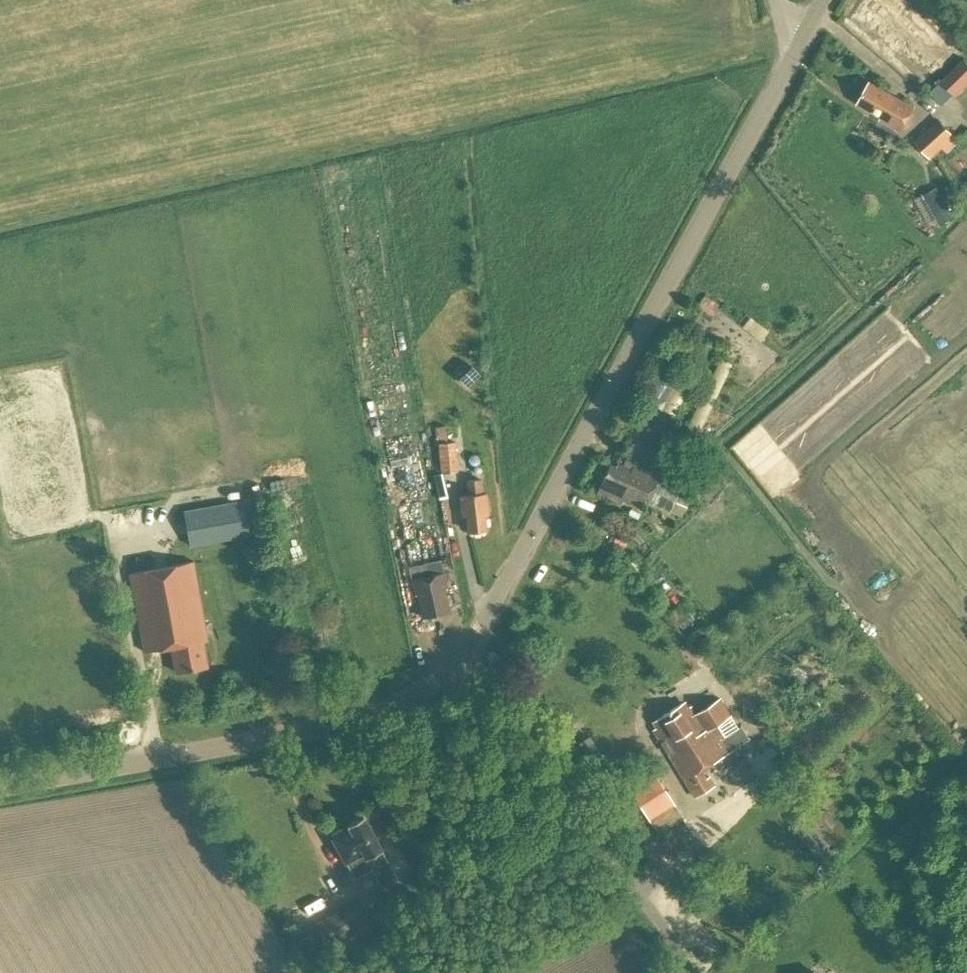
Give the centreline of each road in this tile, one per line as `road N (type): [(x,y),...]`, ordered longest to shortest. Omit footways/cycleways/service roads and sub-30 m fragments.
road 1 (unclassified): [(471,649),(790,61)]
road 2 (unclassified): [(0,793),(390,730),(454,679),(471,649)]
road 3 (residential): [(694,972),(471,649)]

